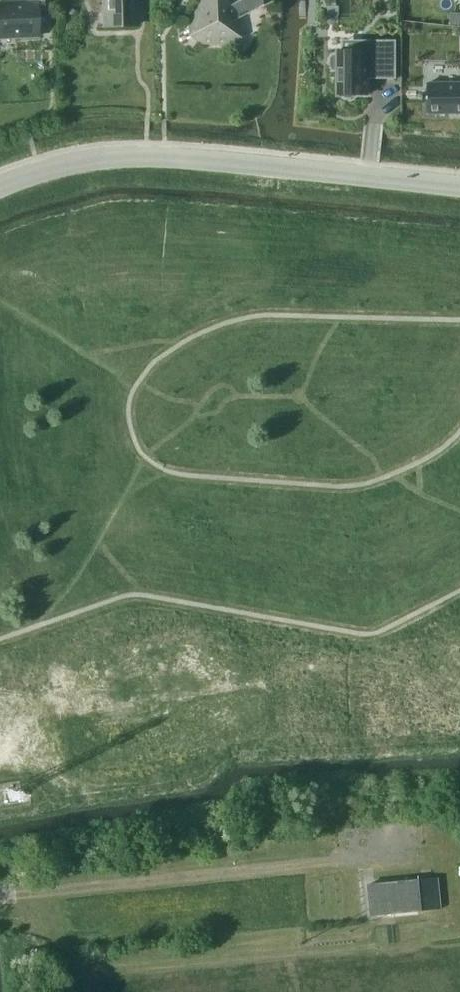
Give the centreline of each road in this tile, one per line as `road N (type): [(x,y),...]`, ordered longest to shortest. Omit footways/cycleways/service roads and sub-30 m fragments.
road 1 (unclassified): [(0,186),(69,162),(123,157),(459,186)]
road 2 (track): [(0,896),(421,853)]

